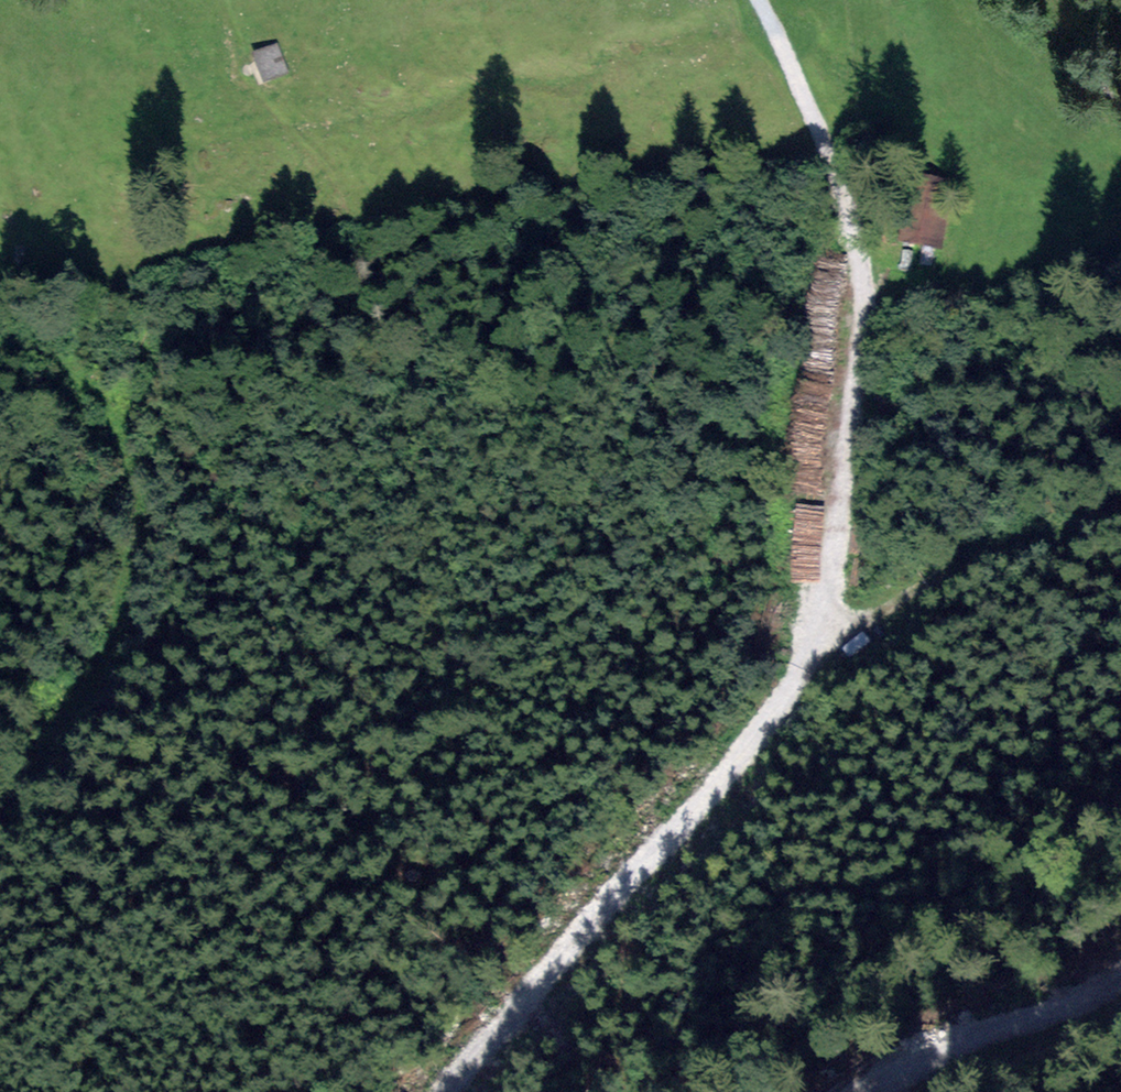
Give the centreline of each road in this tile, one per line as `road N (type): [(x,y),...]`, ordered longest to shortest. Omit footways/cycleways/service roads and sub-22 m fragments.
road 1 (track): [(755,0),(828,150),(863,262),(862,359),(829,580),(828,614),(839,630)]
road 2 (track): [(447,1091),(839,630)]
road 3 (track): [(120,409),(138,492),(128,588),(58,742),(0,816)]
road 4 (track): [(839,630),(862,629),(988,550),(1120,509)]
road 5 (track): [(120,409),(63,369),(0,355)]

